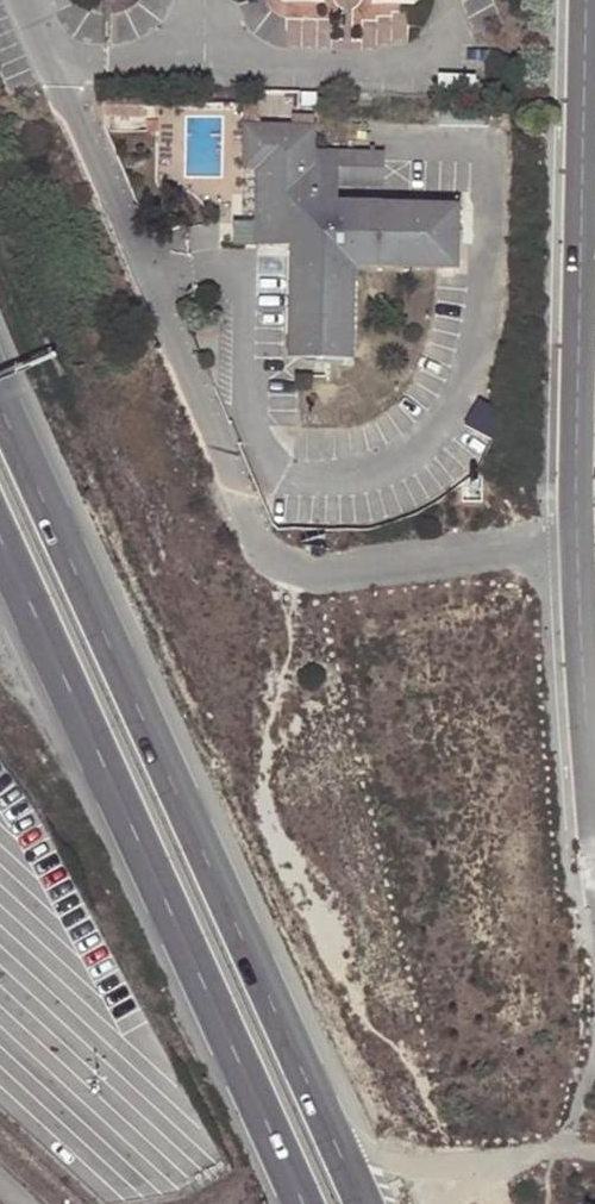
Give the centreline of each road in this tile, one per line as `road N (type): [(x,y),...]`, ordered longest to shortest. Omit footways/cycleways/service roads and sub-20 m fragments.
road 1 (trunk): [(363,1203),(0,405)]
road 2 (unclassified): [(71,111),(250,541),(295,564),(576,554)]
road 3 (trunk): [(0,534),(303,1203)]
road 4 (tertiary): [(587,0),(576,554)]
road 5 (tertiary): [(576,554),(594,820)]
road 6 (track): [(453,1203),(499,1168),(418,1167),(332,1135)]
road 7 (track): [(507,1203),(499,1168),(594,1152)]

